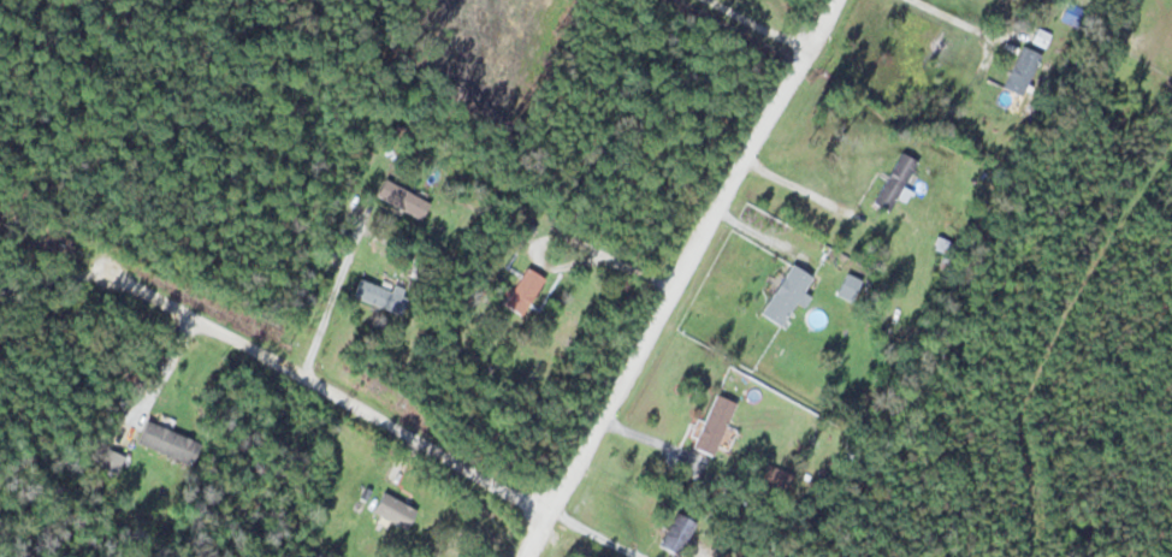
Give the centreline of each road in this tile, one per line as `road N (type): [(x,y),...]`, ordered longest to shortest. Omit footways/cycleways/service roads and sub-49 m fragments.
road 1 (residential): [(840,0),(529,556)]
road 2 (residential): [(107,273),(549,521)]

